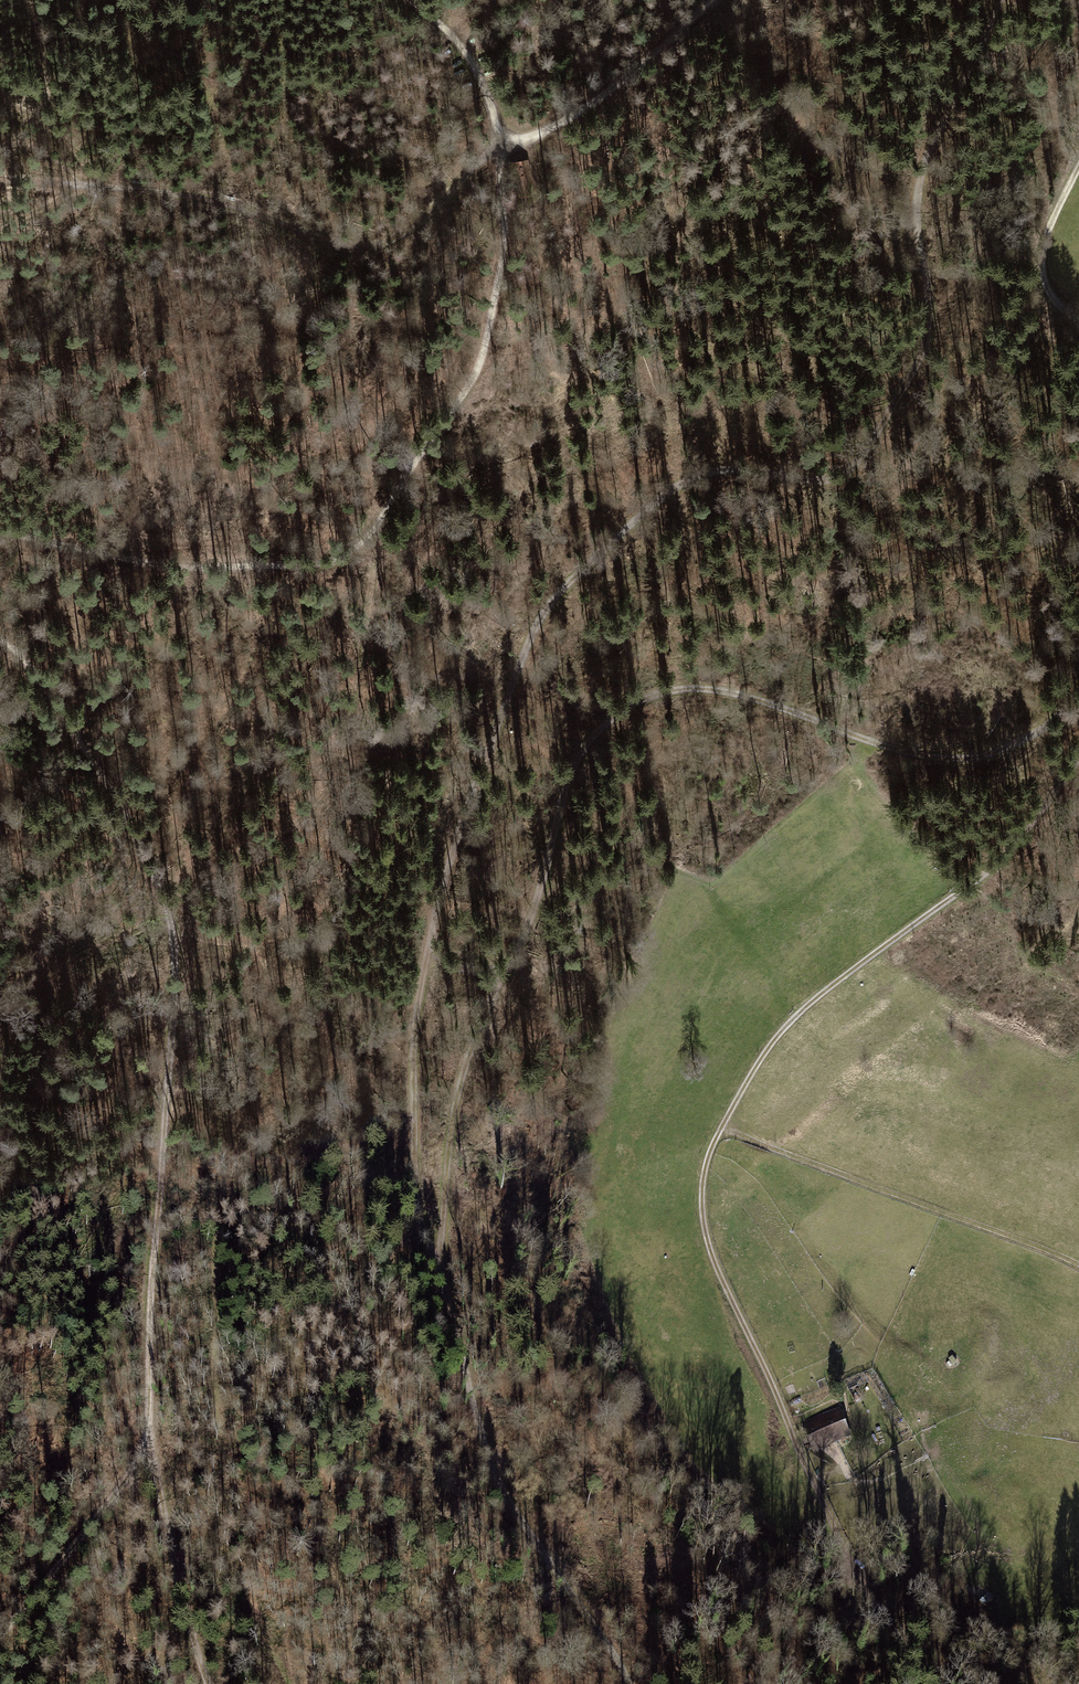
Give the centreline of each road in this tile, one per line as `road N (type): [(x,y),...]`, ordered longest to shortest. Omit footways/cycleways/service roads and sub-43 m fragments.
road 1 (track): [(998,0),(920,178),(929,343),(864,454),(841,478),(823,484),(724,471),(688,483),(645,509),(552,599),(534,630),(443,882),(415,1025),(418,1209),(438,1262)]
road 2 (track): [(0,641),(53,694),(125,799),(171,917),(146,1452),(0,1637)]
road 3 (track): [(1078,691),(1014,744),(944,760),(894,750),(731,692),(667,688),(631,701),(573,772),(544,884),(479,1029),(456,1101),(438,1262)]
road 4 (track): [(503,148),(504,249),(479,367),(356,552),(329,564),(191,568),(0,529)]
road 5 (track): [(930,1683),(859,1582),(712,1255),(704,1174),(723,1127)]
road 6 (track): [(723,1127),(799,1012),(1011,849),(1078,758)]
road 7 (track): [(438,1262),(500,1484),(629,1683)]
road 8 (track): [(84,186),(205,197),(359,247),(394,242),(503,148)]
road 9 (track): [(723,1127),(1078,1264)]
road 10 (track): [(713,0),(588,105),(503,148)]
road 11 (track): [(208,1683),(146,1452)]
road 12 (track): [(503,148),(477,69),(408,0)]
road 13 (track): [(1078,321),(1056,304),(1042,254),(1078,167)]

